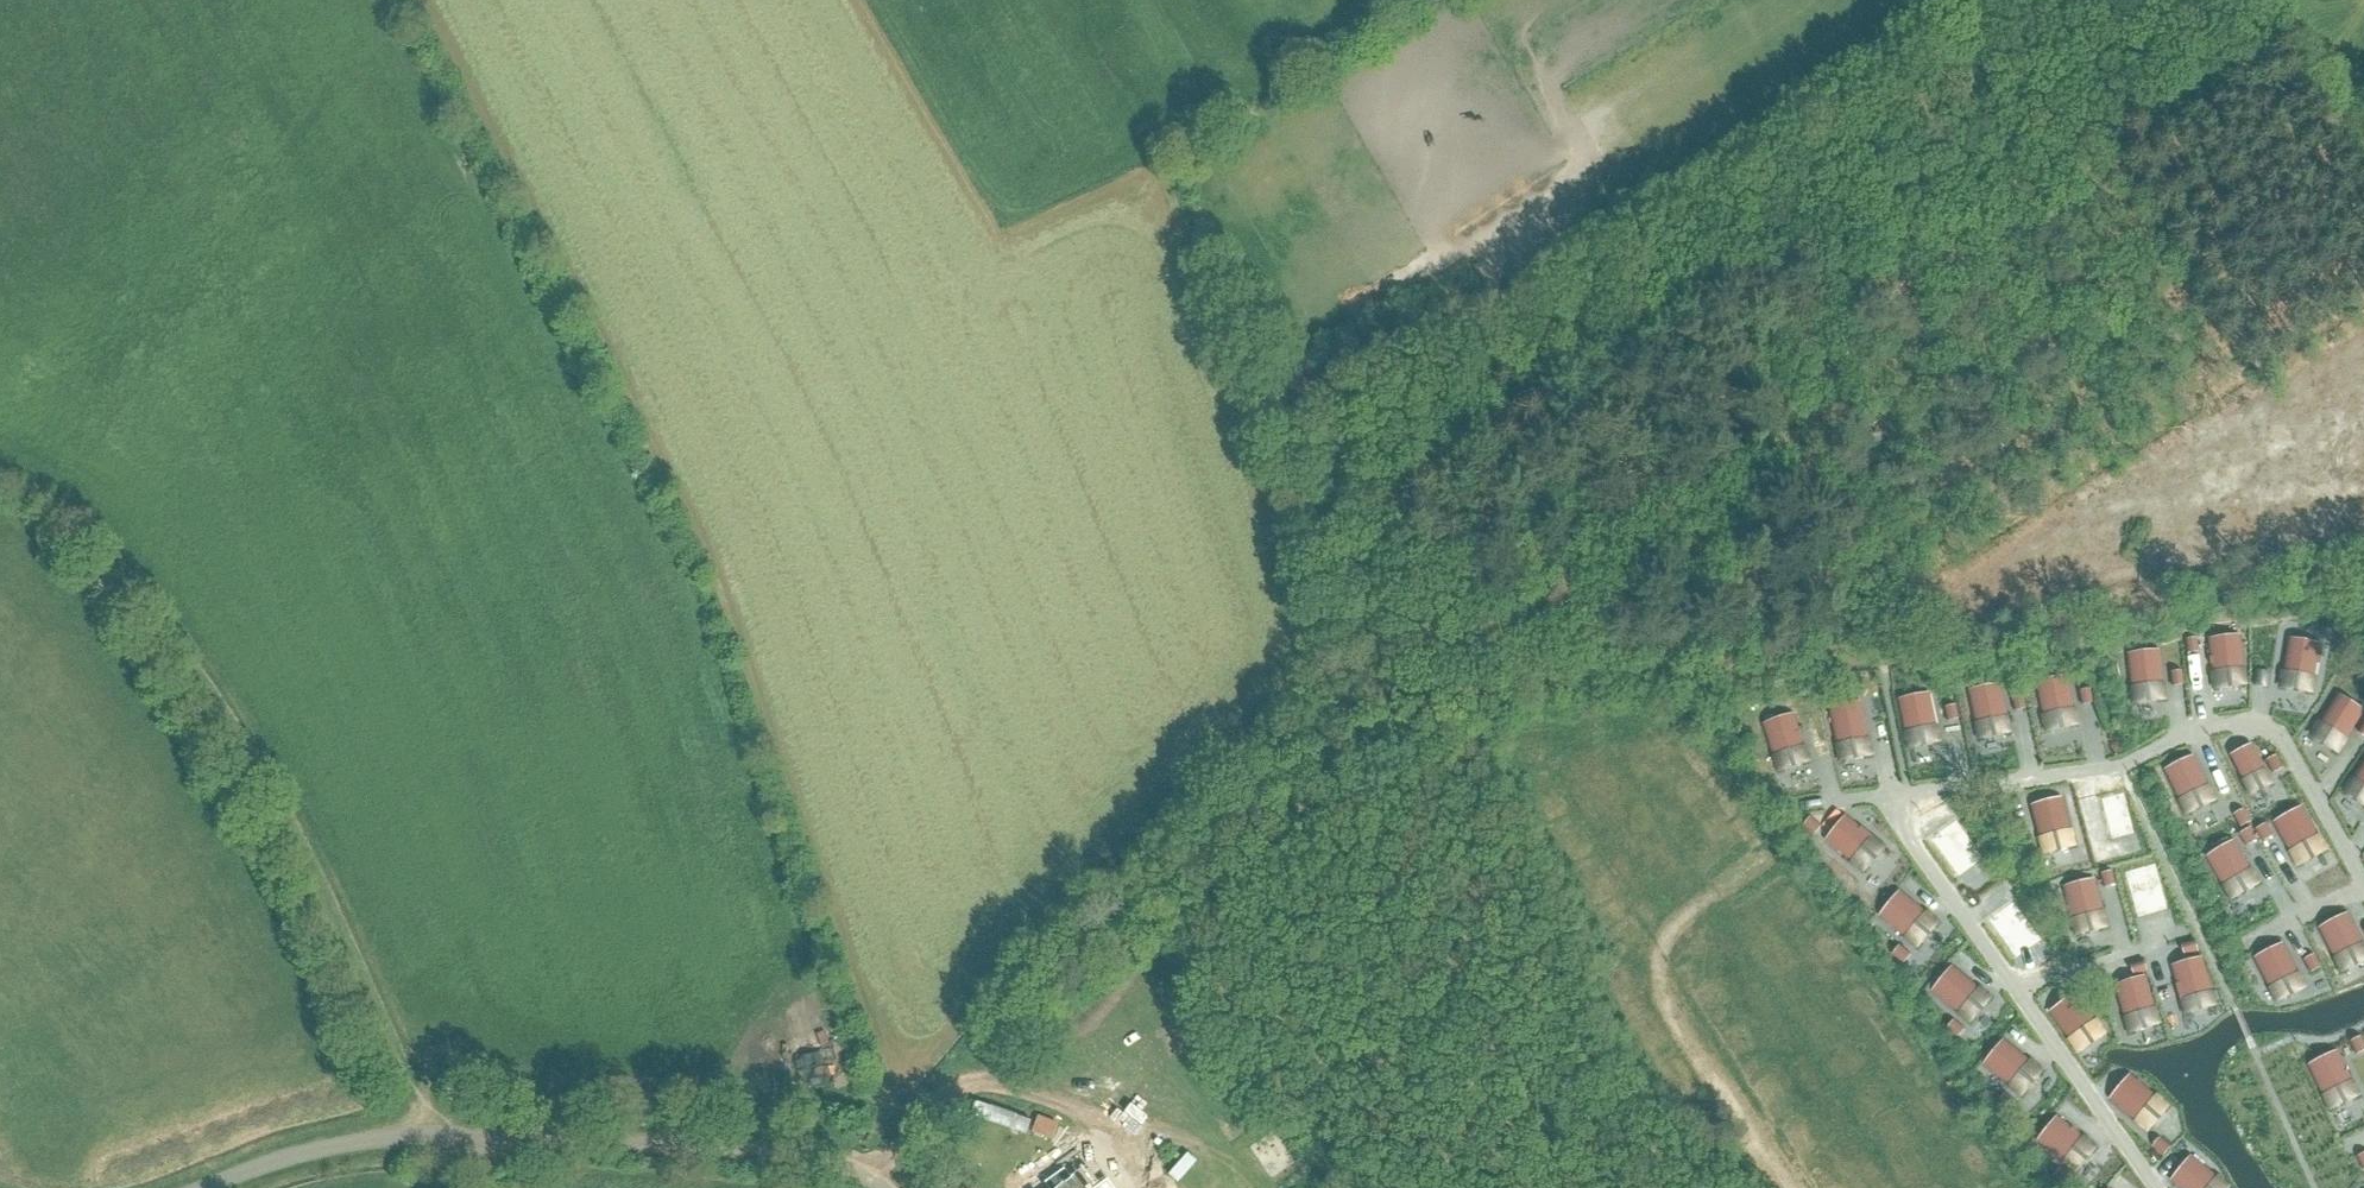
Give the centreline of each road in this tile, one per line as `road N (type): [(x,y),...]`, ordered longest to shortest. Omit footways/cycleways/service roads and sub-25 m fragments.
road 1 (track): [(2363,549),(1945,629),(1349,694)]
road 2 (track): [(864,1176),(915,1134),(942,1093),(986,1081),(1105,964),(1338,718),(1349,694)]
road 3 (unclassified): [(879,1187),(845,1167),(786,1153),(424,1137),(323,1149),(205,1187)]
road 4 (track): [(1349,694),(1365,659),(1291,455),(1285,397),(1328,312),(1363,268),(1499,183)]

